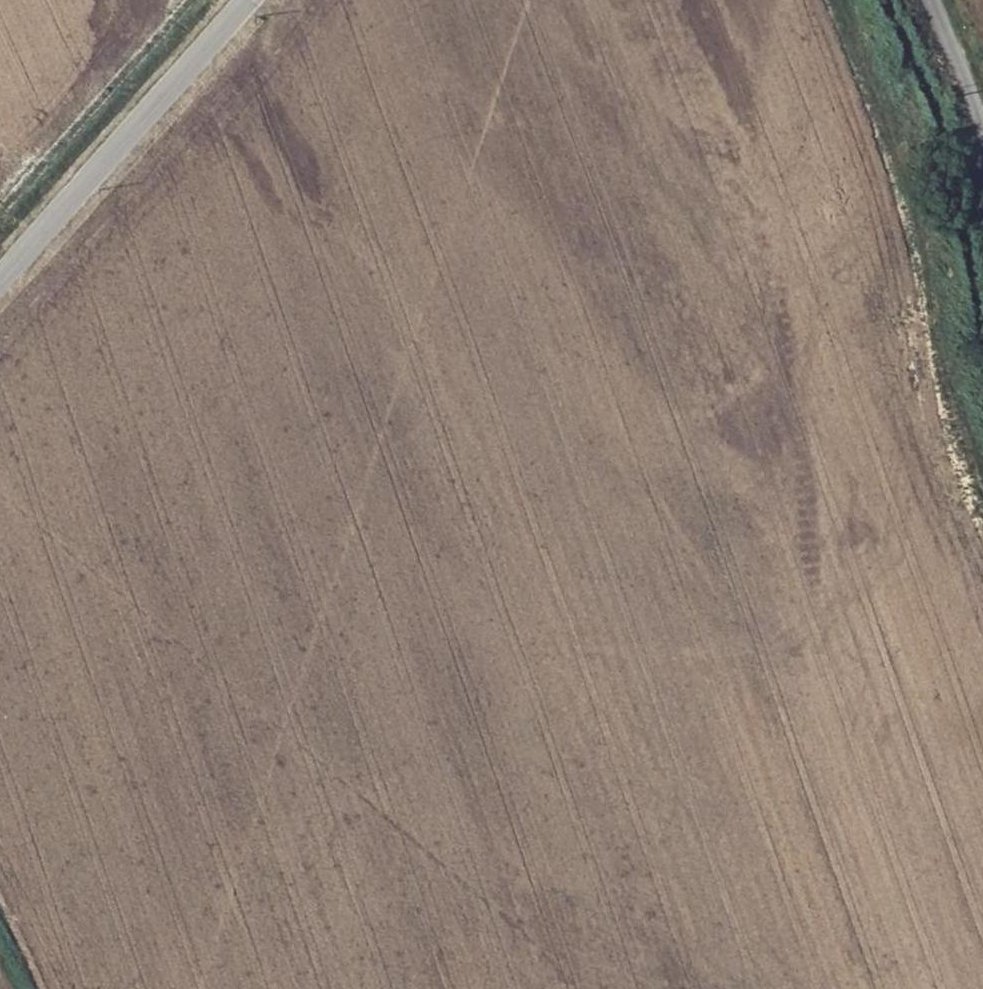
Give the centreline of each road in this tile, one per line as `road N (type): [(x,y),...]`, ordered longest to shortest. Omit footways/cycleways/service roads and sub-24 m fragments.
road 1 (tertiary): [(0,287),(253,0)]
road 2 (residential): [(926,0),(982,140)]

